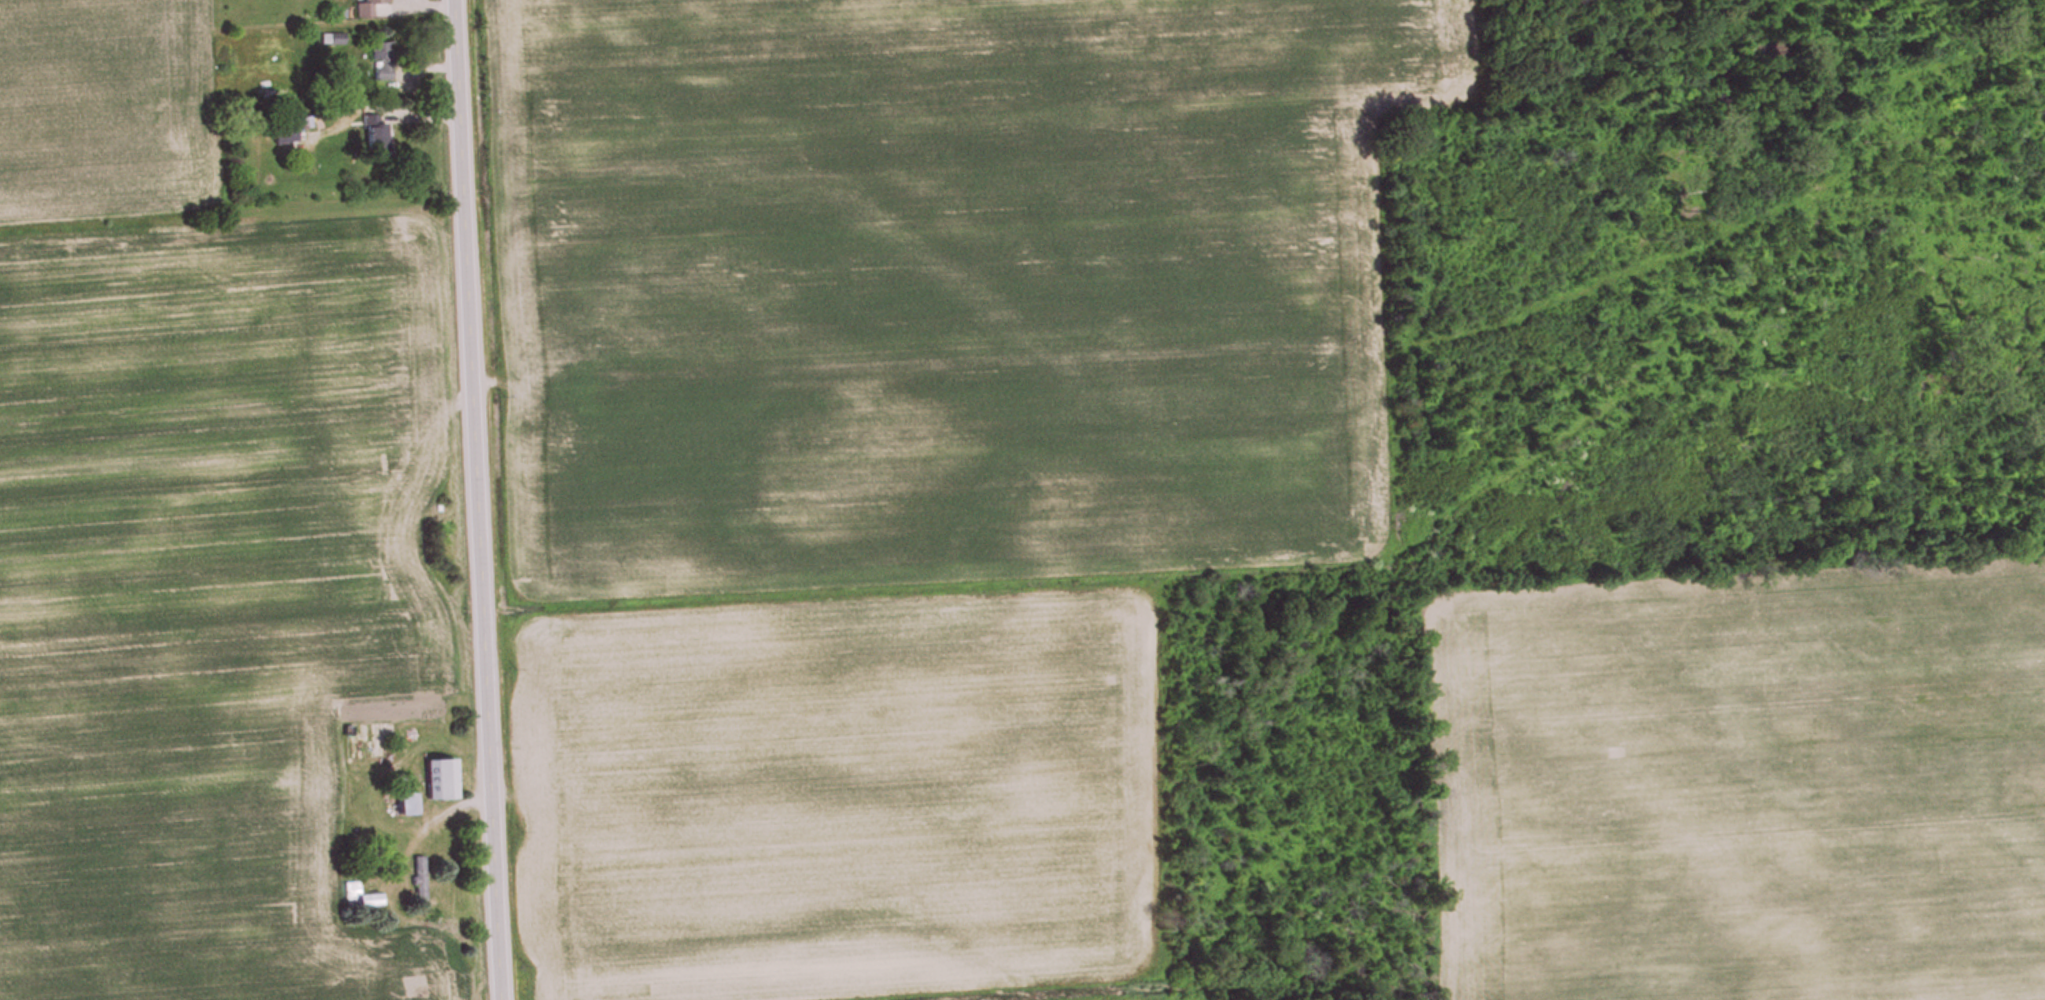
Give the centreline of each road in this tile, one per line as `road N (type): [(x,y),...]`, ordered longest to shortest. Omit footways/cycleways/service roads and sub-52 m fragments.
road 1 (residential): [(496,999),(449,0)]

